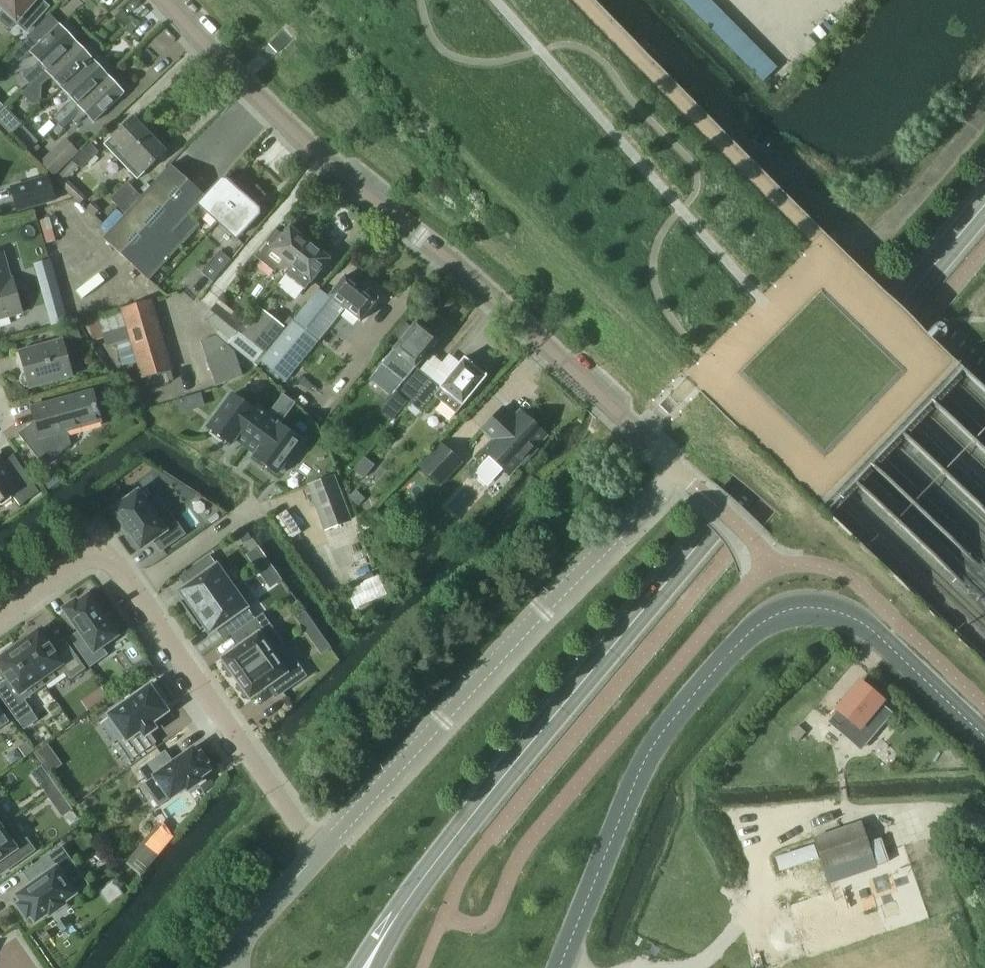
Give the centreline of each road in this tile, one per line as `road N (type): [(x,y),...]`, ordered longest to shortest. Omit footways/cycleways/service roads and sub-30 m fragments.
road 1 (secondary): [(366,967),(437,859),(541,728),(984,203)]
road 2 (residential): [(676,470),(455,263),(321,157),(164,0)]
road 3 (tertiary): [(560,967),(652,746),(732,650),(774,615),(814,607),(857,620),(984,737)]
road 4 (unclassified): [(676,470),(321,852)]
road 5 (residential): [(130,592),(321,852)]
road 6 (residential): [(0,619),(99,550),(130,592)]
road 7 (residential): [(130,592),(253,506)]
road 8 (unclassified): [(321,852),(246,934),(235,967)]

